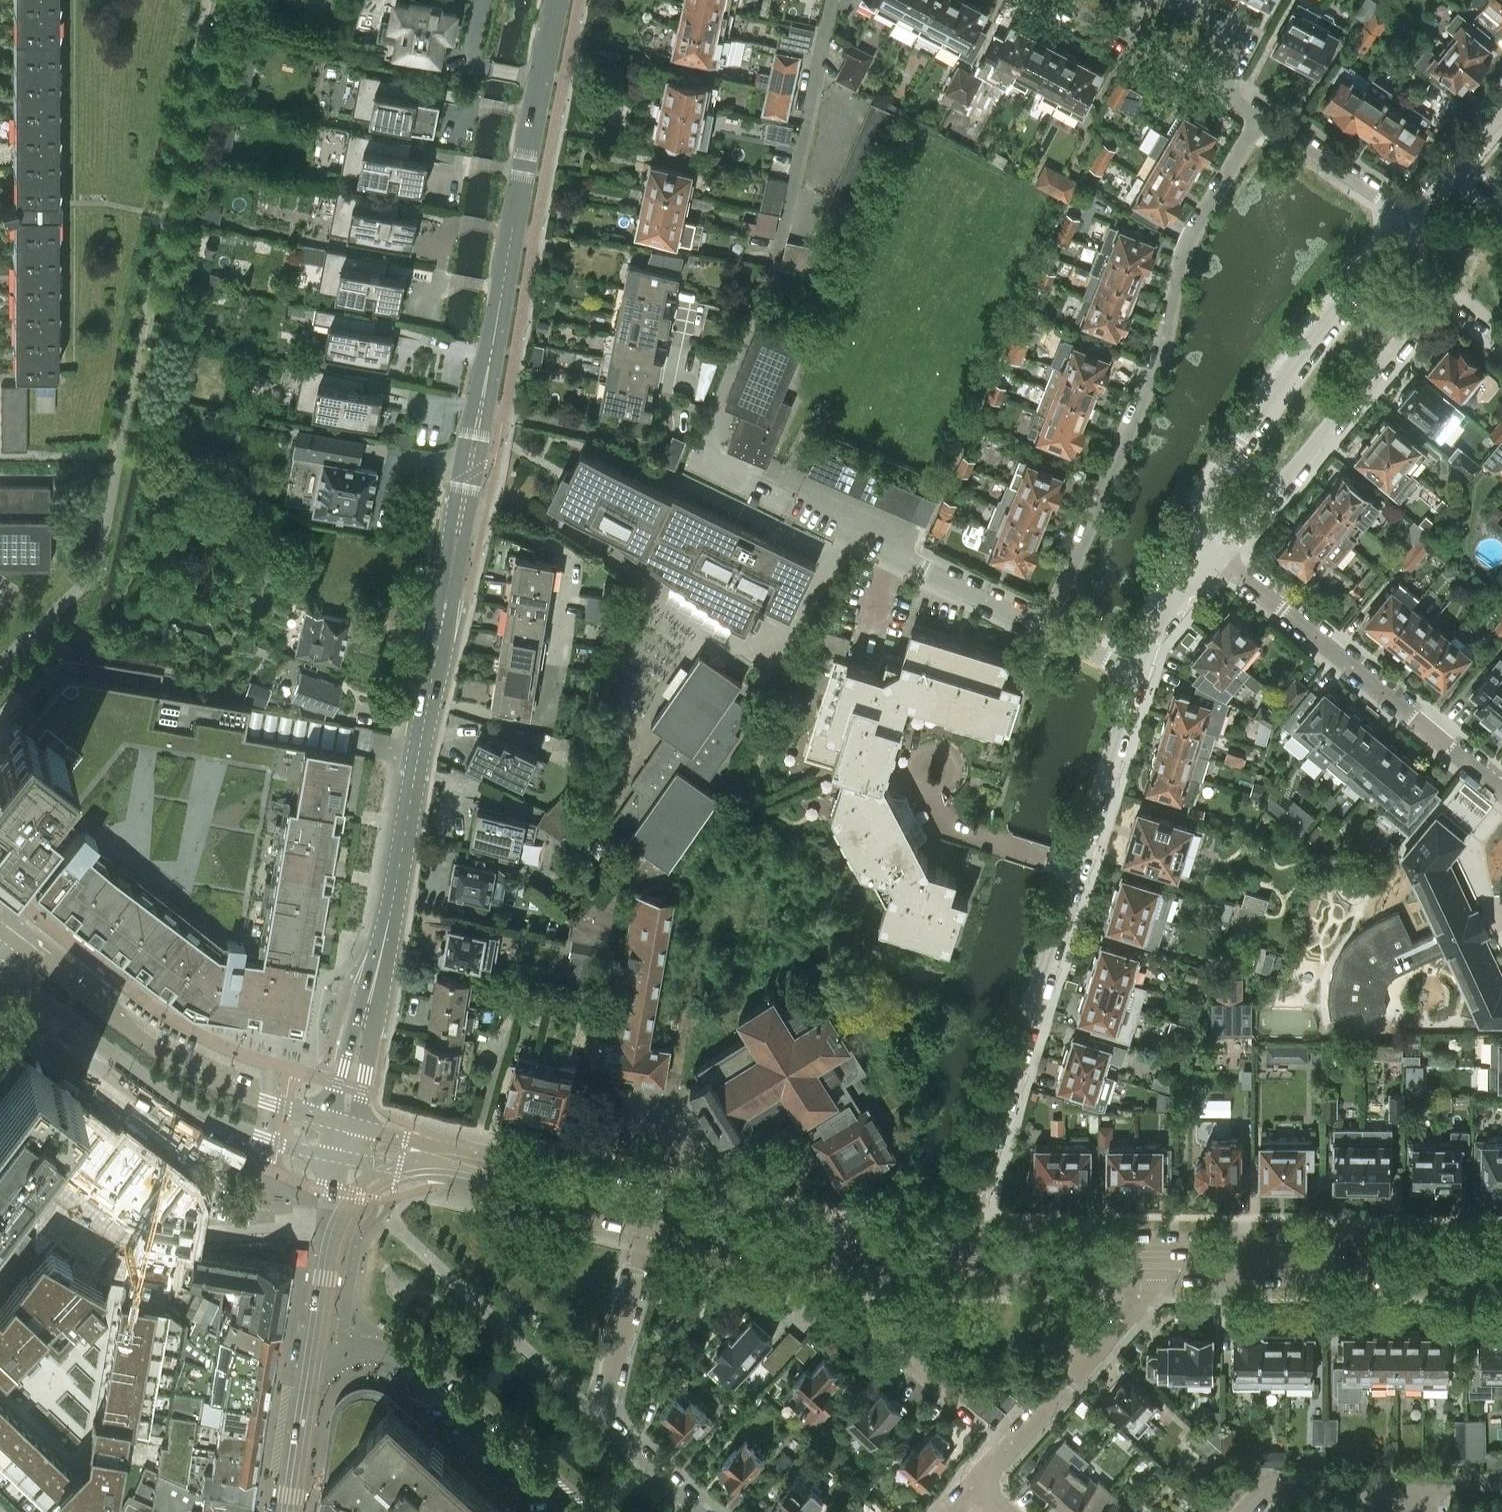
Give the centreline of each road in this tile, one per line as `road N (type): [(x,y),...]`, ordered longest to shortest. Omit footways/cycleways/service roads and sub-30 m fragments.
road 1 (tertiary): [(343,1124),(399,868),(556,0)]
road 2 (residential): [(959,1258),(1140,671)]
road 3 (residential): [(1258,118),(1190,235),(1153,369),(1047,629)]
road 4 (tertiary): [(0,967),(180,1101),(249,1131),(339,1156)]
road 5 (tertiary): [(343,1124),(190,1069),(13,940)]
road 6 (residential): [(1501,791),(1222,558)]
road 7 (tertiary): [(1501,1261),(1141,1259)]
road 8 (residential): [(1197,536),(1241,444),(1390,243)]
road 9 (residential): [(704,1511),(605,1424),(652,1210)]
road 10 (residential): [(1222,558),(1444,287)]
road 11 (unclassified): [(578,1511),(405,1357),(359,1346),(309,1380)]
road 12 (residential): [(1002,1511),(974,1487),(1139,1298),(1141,1259)]
road 13 (residential): [(985,1426),(858,1317),(865,1257)]
road 14 (residential): [(339,1156),(309,1380)]
road 15 (residential): [(1047,629),(899,555),(856,518)]
road 16 (tertiary): [(865,1257),(652,1210)]
road 17 (residential): [(1220,88),(1053,0)]
road 18 (tertiary): [(1141,1259),(959,1258)]
road 19 (residential): [(1409,218),(1258,118)]
road 20 (residential): [(1406,1487),(1274,1483),(1248,1511)]
road 21 (tertiary): [(652,1210),(512,1178)]
road 22 (residential): [(1171,0),(1240,38),(1220,88)]
road 23 (residential): [(309,1380),(289,1511)]
road 24 (tertiary): [(466,1167),(343,1124)]
road 25 (tertiary): [(339,1156),(466,1167)]

